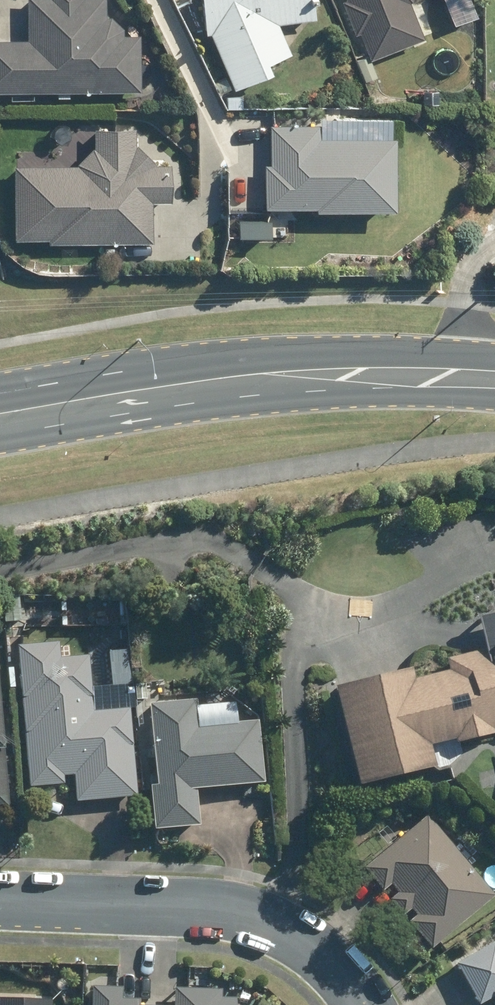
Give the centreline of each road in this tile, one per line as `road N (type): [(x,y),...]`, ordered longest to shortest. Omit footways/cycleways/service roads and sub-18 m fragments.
road 1 (secondary): [(494,378),(275,378),(0,412)]
road 2 (residential): [(0,897),(215,908),(271,920),(329,954),(364,1004)]

